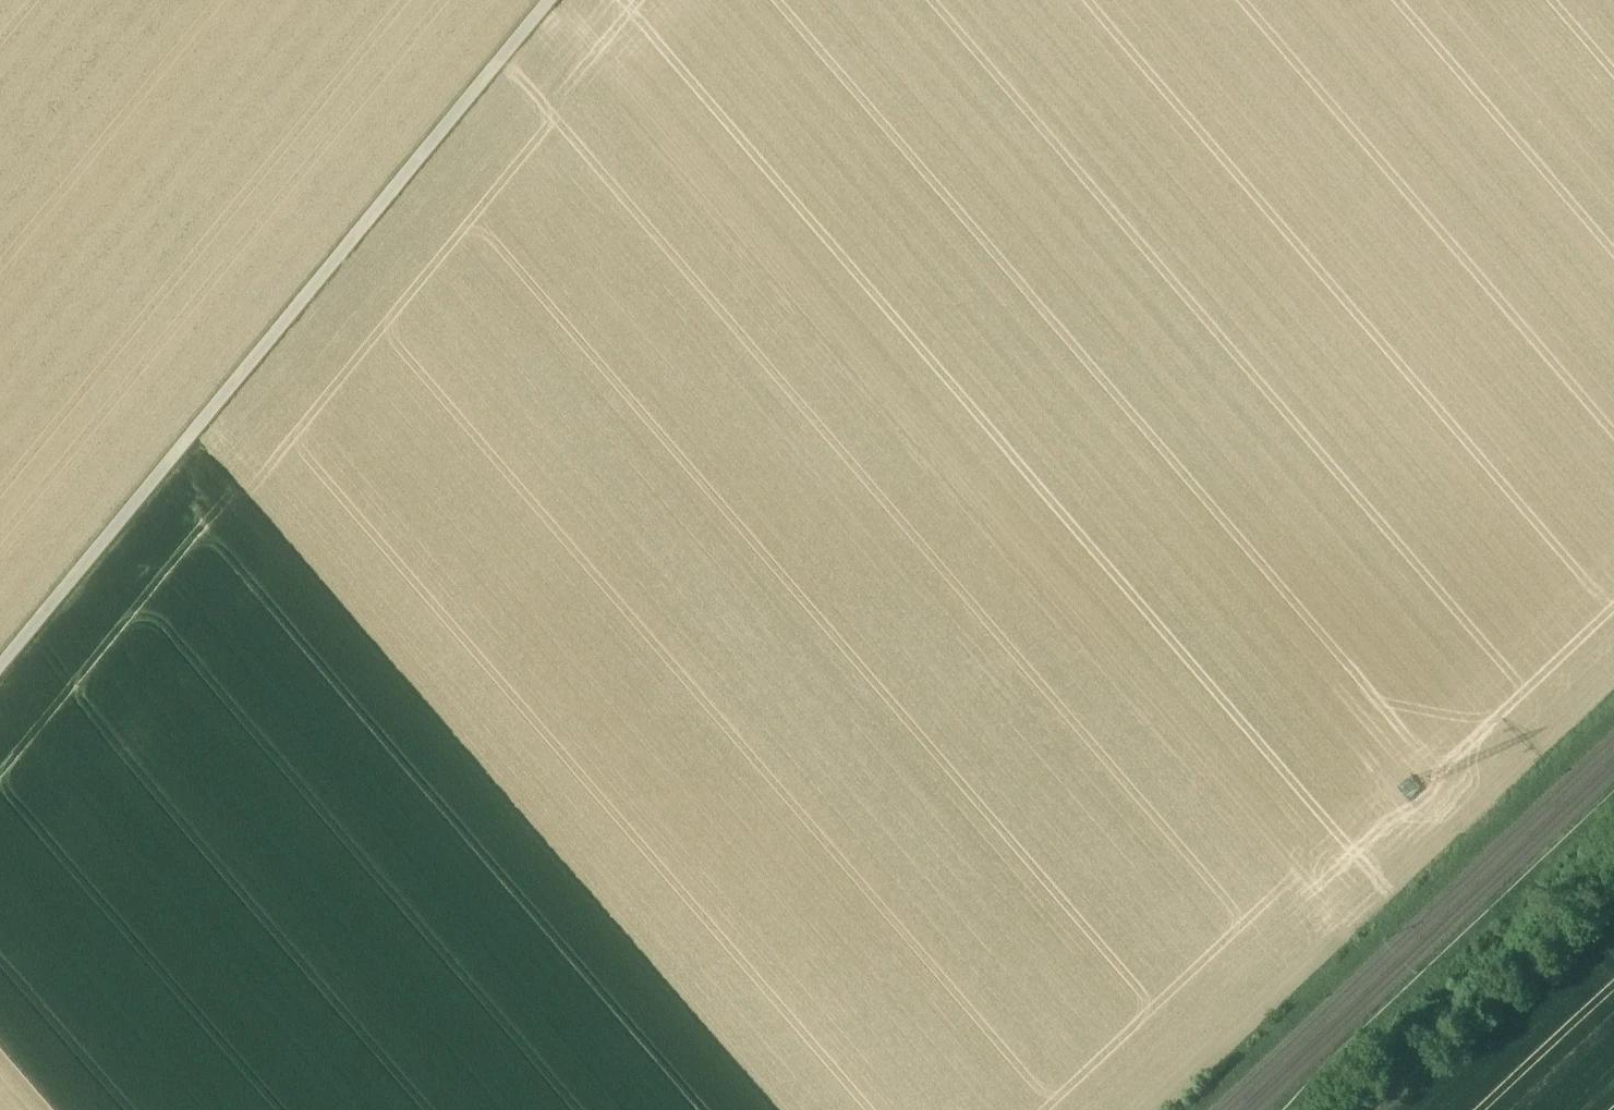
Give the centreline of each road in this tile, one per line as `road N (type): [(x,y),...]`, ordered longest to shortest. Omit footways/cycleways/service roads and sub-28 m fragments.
road 1 (unclassified): [(0,662),(547,0)]
road 2 (track): [(1373,1109),(1613,881)]

